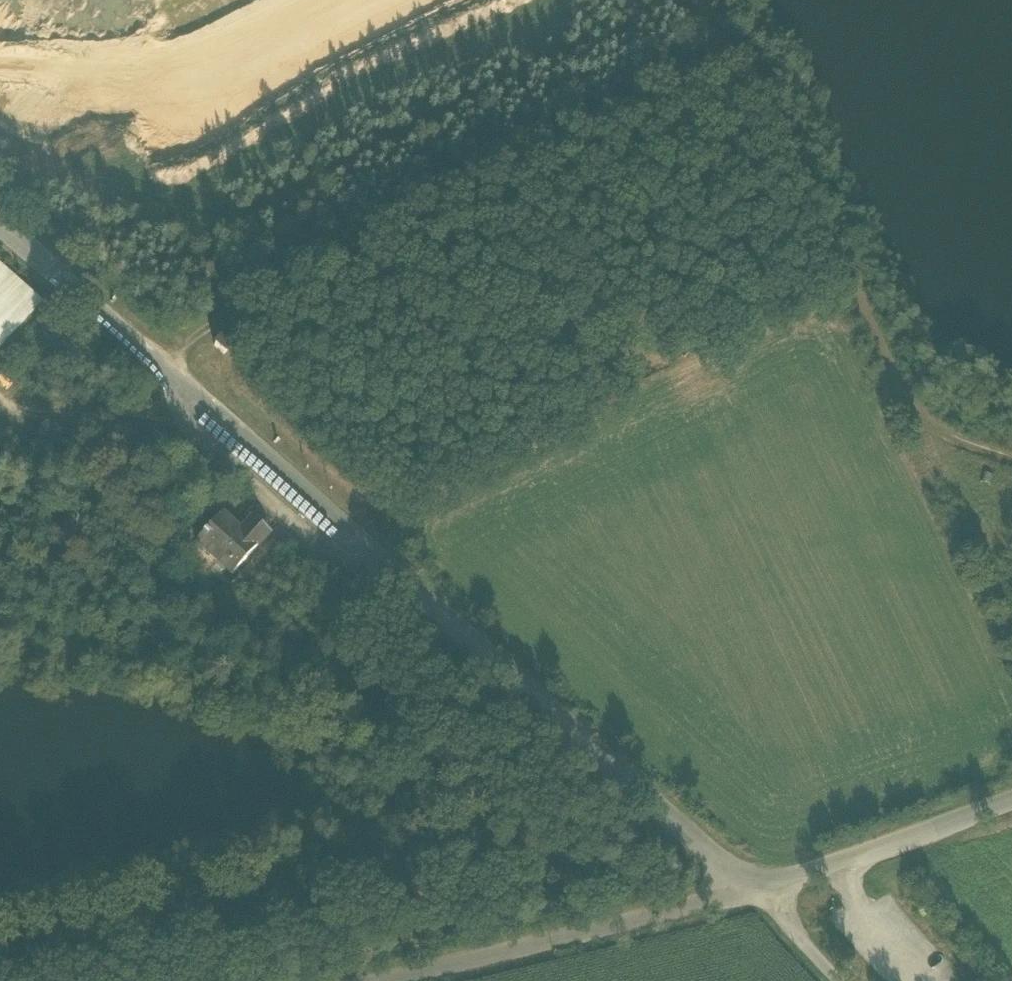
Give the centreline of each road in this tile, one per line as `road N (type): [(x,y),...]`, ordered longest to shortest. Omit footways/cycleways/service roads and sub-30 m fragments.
road 1 (track): [(711,0),(918,413),(1011,448)]
road 2 (unclassified): [(756,888),(375,980)]
road 3 (unclassified): [(1011,795),(756,888)]
road 4 (unclassified): [(756,888),(844,980)]

